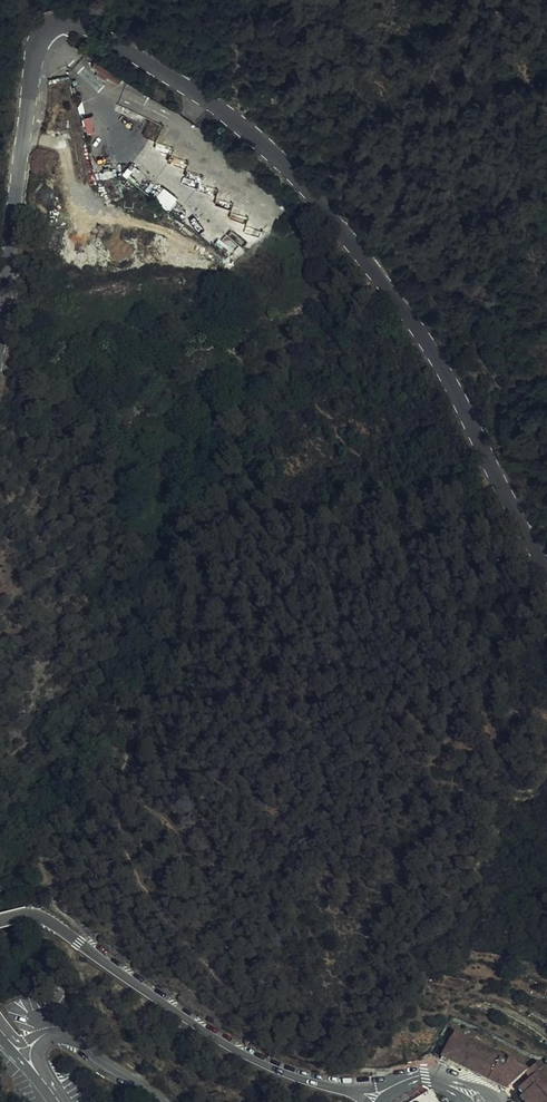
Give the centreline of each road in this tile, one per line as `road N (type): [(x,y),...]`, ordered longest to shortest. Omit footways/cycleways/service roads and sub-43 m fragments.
road 1 (tertiary): [(546,571),(408,312),(308,187),(226,116),(86,30),(64,26),(43,36),(36,55),(0,328)]
road 2 (residential): [(374,1101),(240,1055),(44,918),(0,920)]
road 3 (residential): [(27,1055),(43,1036),(71,1038),(158,1101)]

